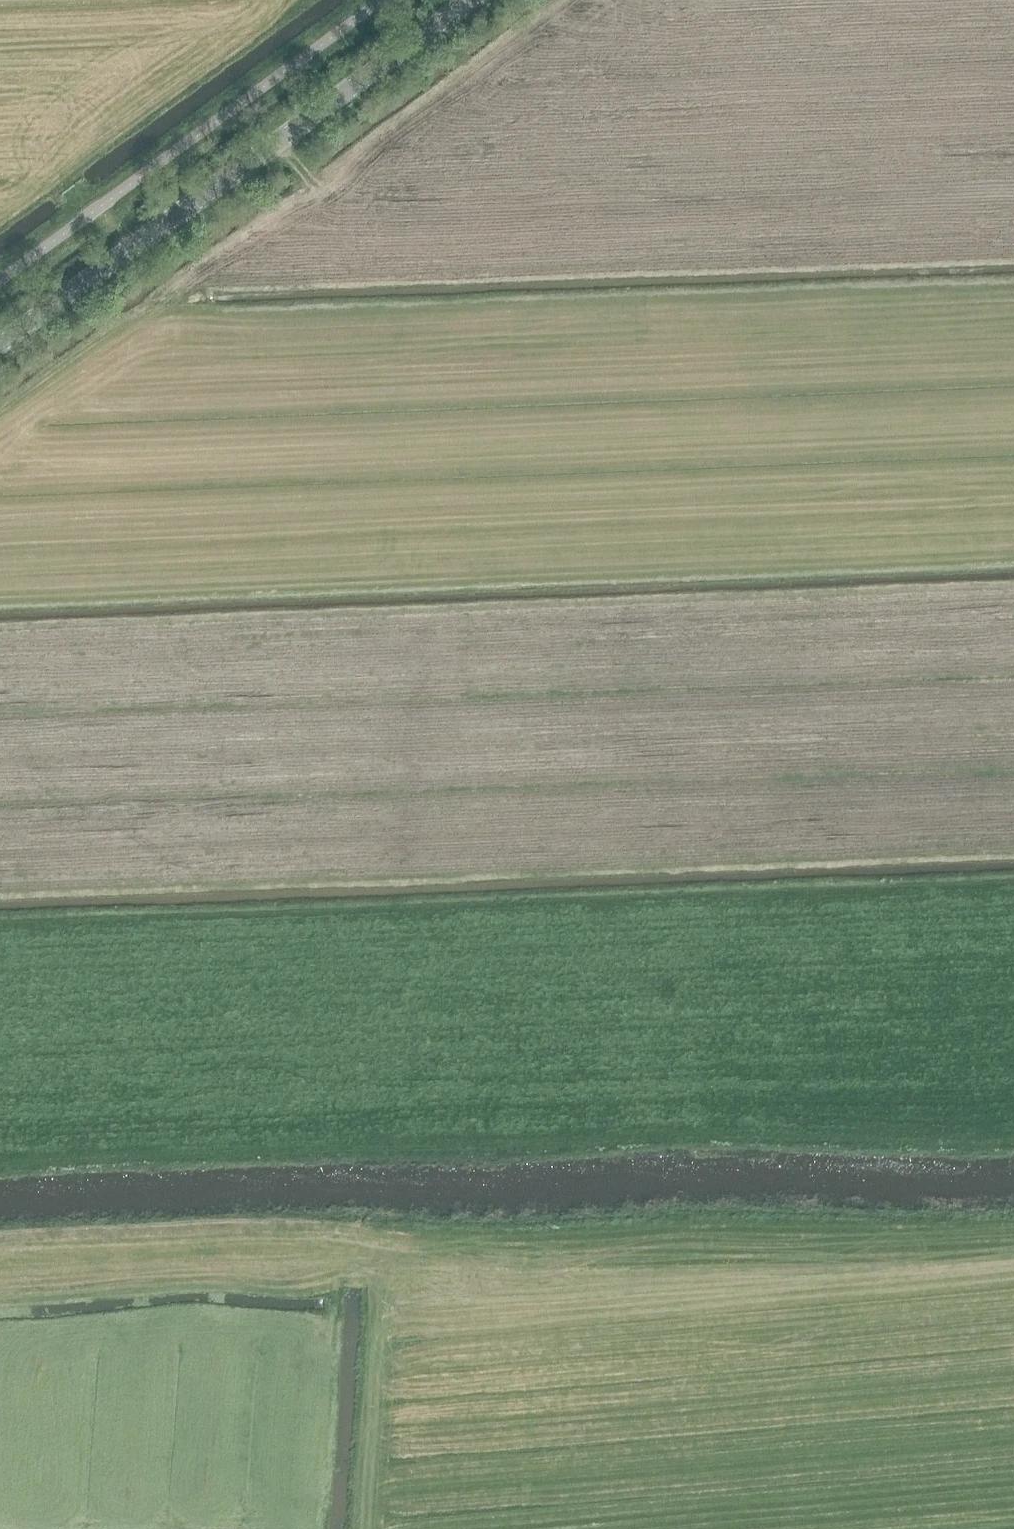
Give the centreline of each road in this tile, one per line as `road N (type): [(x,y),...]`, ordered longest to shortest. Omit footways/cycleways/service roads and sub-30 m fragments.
road 1 (secondary): [(472,0),(0,345)]

